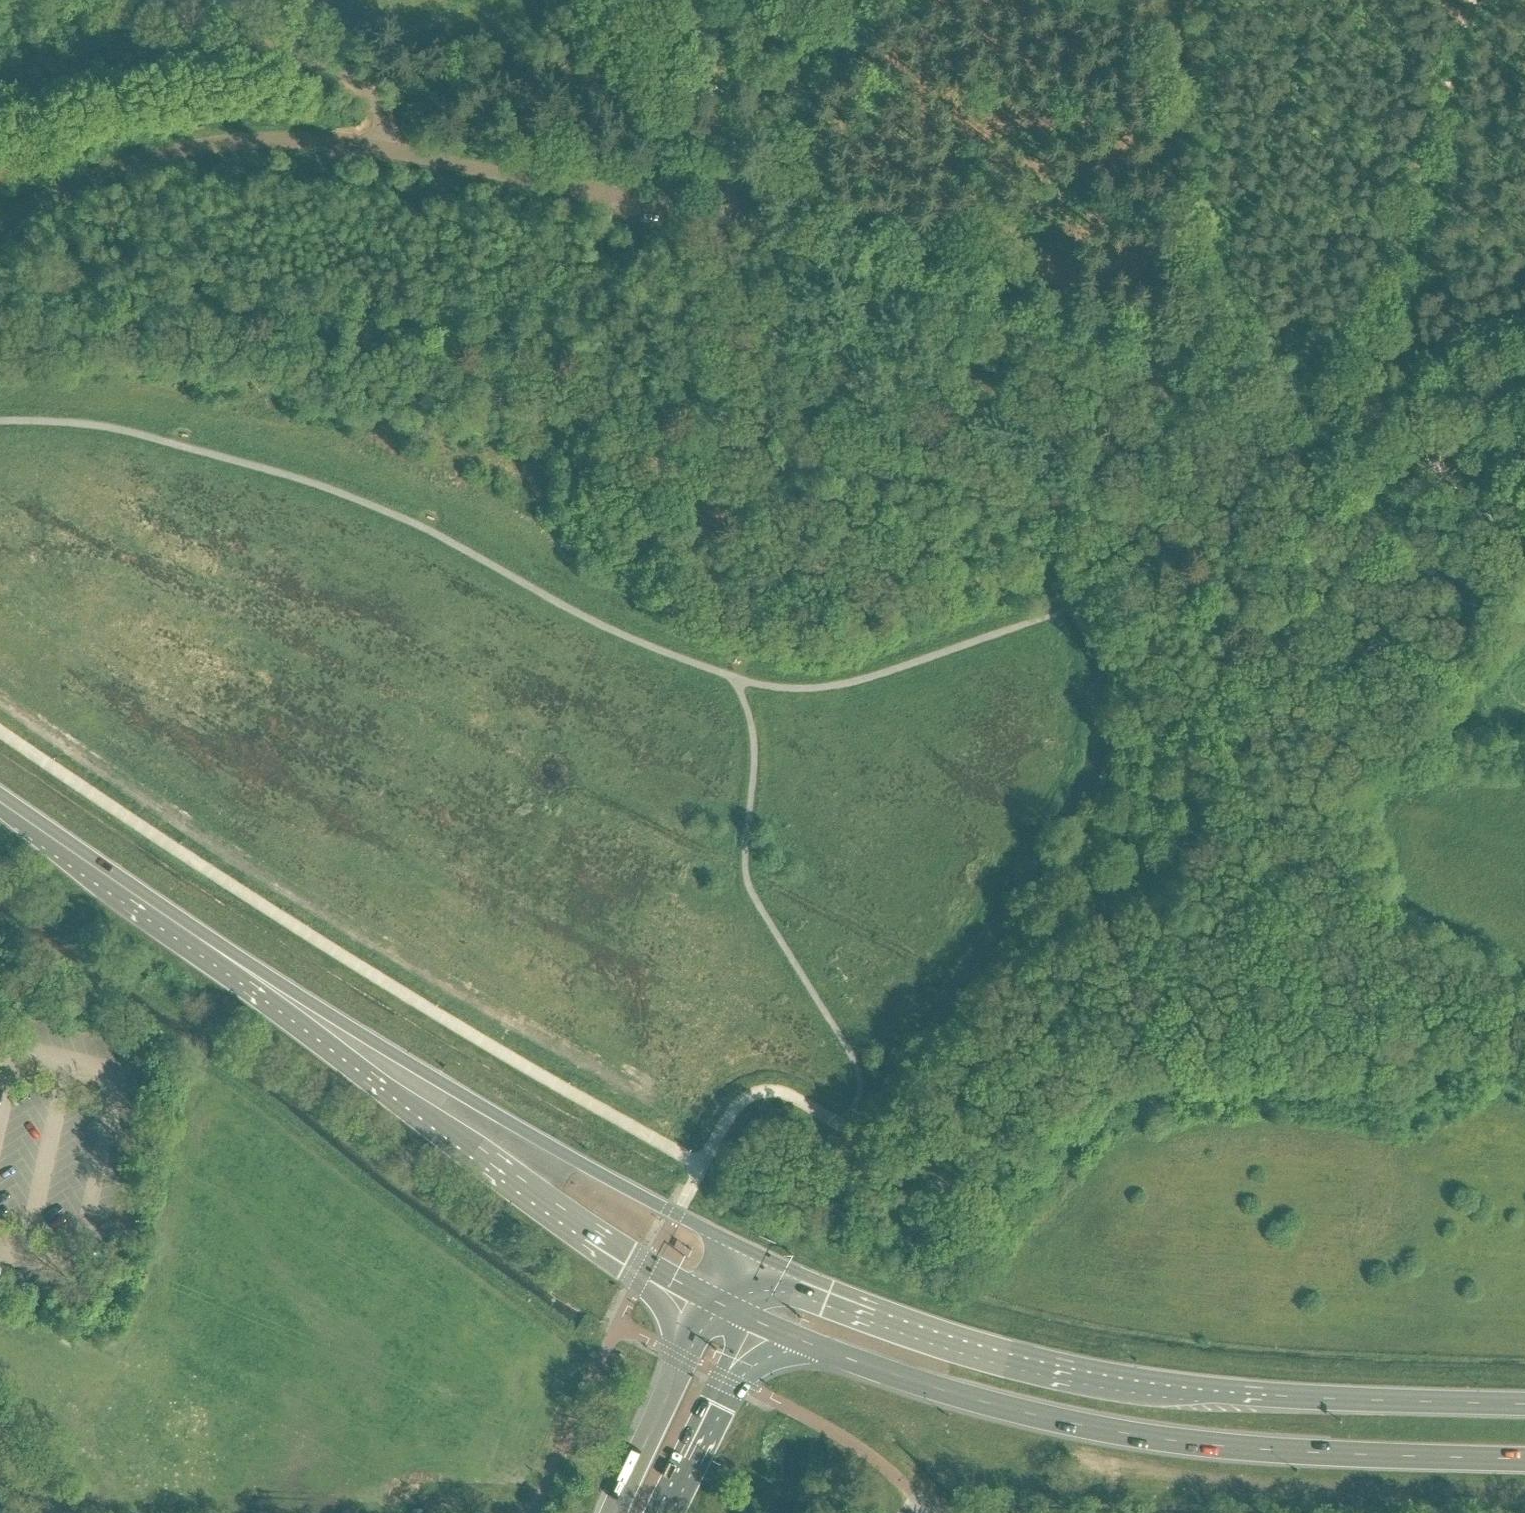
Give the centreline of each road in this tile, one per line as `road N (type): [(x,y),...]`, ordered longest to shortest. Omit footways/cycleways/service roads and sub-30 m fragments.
road 1 (primary): [(753,1260),(484,1108),(12,810)]
road 2 (primary): [(12,810),(550,1207),(710,1306)]
road 3 (primary): [(1524,1404),(1131,1382),(905,1322),(753,1260)]
road 4 (primary): [(762,1325),(1061,1423),(1234,1445),(1524,1458)]
road 5 (unclassified): [(0,226),(94,178),(207,147),(273,141),(386,149)]
road 6 (unclassified): [(386,149),(674,209)]
road 7 (unclassified): [(192,17),(358,84),(372,98),(386,149)]
road 8 (primary): [(710,1306),(614,1512)]
road 9 (primary): [(671,1512),(762,1325)]

